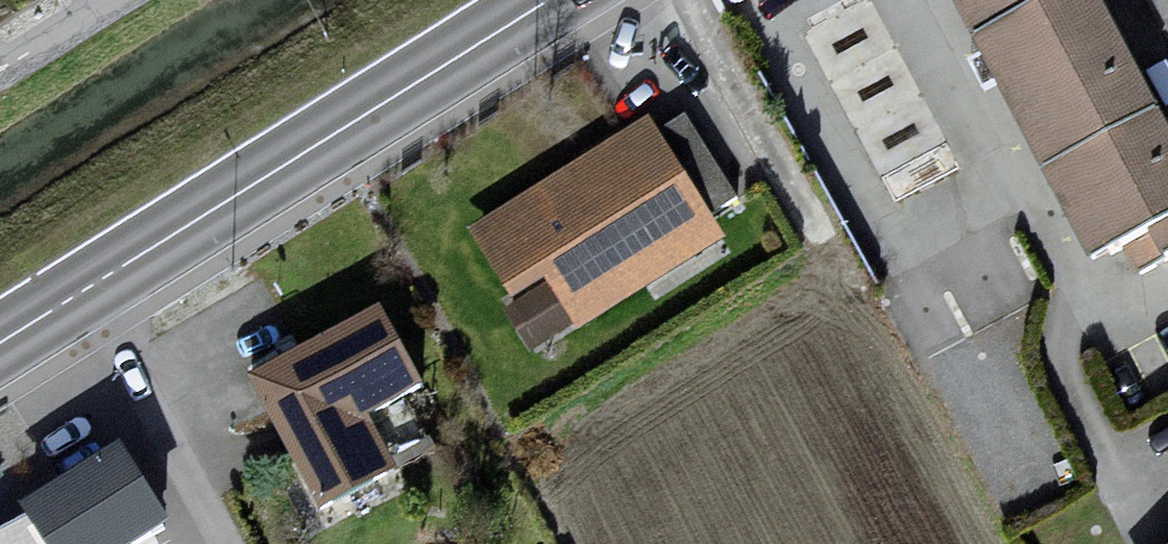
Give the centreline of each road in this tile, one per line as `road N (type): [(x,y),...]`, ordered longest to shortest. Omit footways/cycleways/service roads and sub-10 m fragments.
road 1 (secondary): [(0,341),(547,0)]
road 2 (residential): [(111,0),(0,70)]

